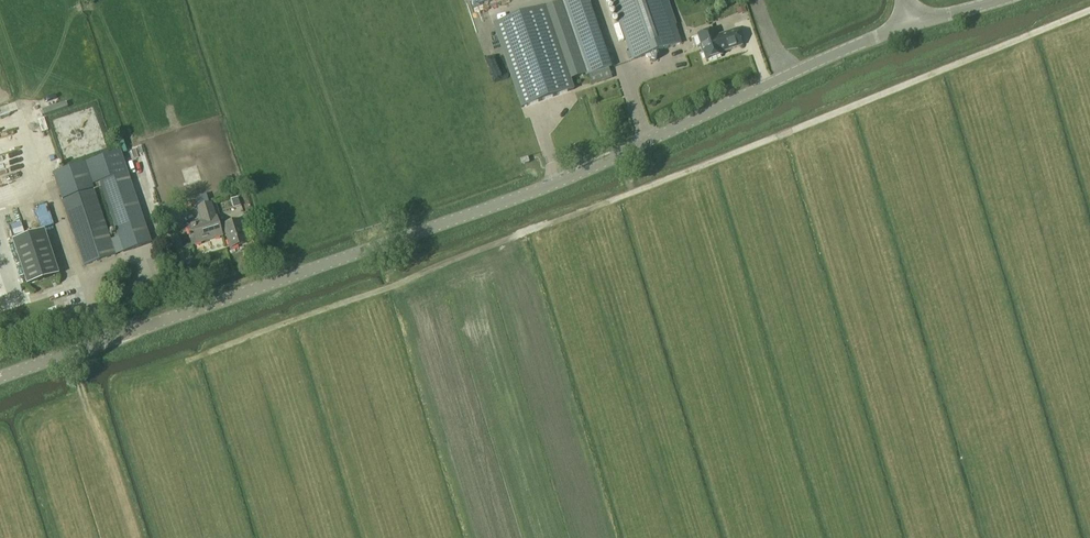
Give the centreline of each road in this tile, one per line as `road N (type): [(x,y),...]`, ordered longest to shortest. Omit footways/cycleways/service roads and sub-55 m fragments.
road 1 (unclassified): [(0,380),(513,199),(908,27)]
road 2 (track): [(201,355),(1089,10)]

